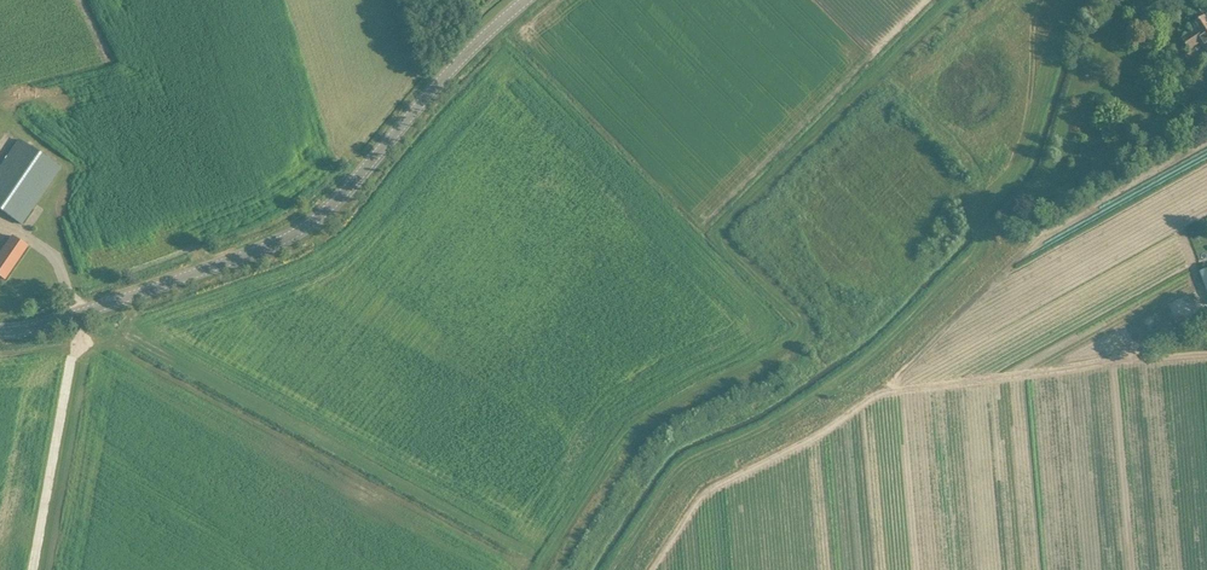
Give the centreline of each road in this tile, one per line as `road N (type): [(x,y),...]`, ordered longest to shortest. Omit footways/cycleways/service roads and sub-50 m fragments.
road 1 (track): [(1066,0),(1022,163),(981,207),(977,220),(991,238),(833,388),(693,474),(619,569)]
road 2 (tertiary): [(525,0),(476,39),(336,203),(302,231),(78,315),(0,332)]
road 3 (track): [(33,569),(78,315)]

